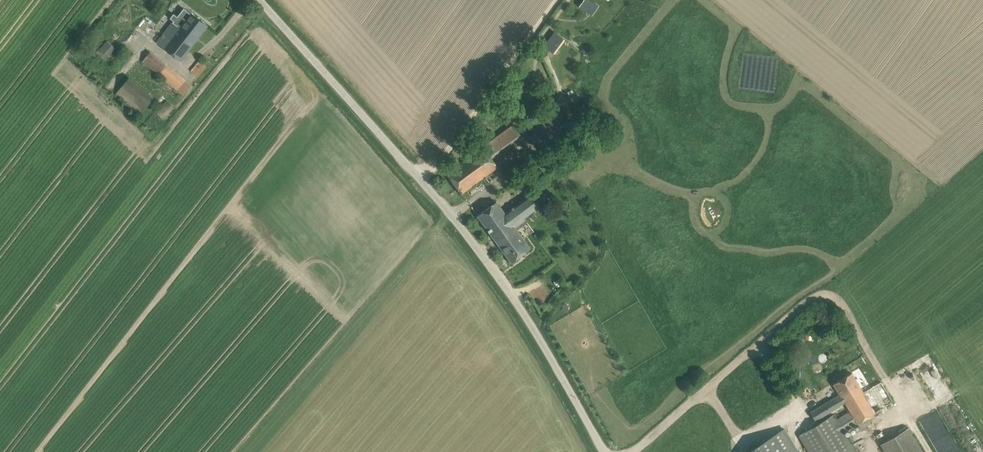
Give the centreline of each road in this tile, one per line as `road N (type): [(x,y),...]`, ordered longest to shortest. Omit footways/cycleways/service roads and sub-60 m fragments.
road 1 (unclassified): [(603,451),(467,231),(259,0)]
road 2 (track): [(929,451),(842,307),(823,296),(629,451)]

